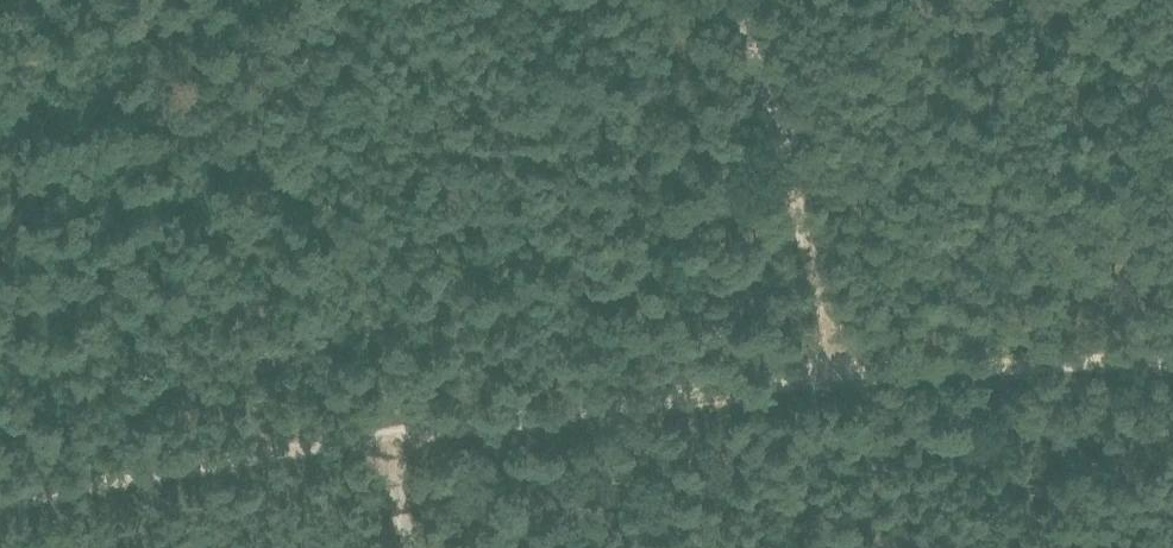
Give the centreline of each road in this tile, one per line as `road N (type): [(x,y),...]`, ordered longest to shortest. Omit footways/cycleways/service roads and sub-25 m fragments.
road 1 (track): [(839,375),(372,435),(0,501)]
road 2 (track): [(314,0),(311,127),(372,435),(408,547)]
road 3 (track): [(735,0),(839,375)]
road 4 (track): [(1172,359),(839,375)]

